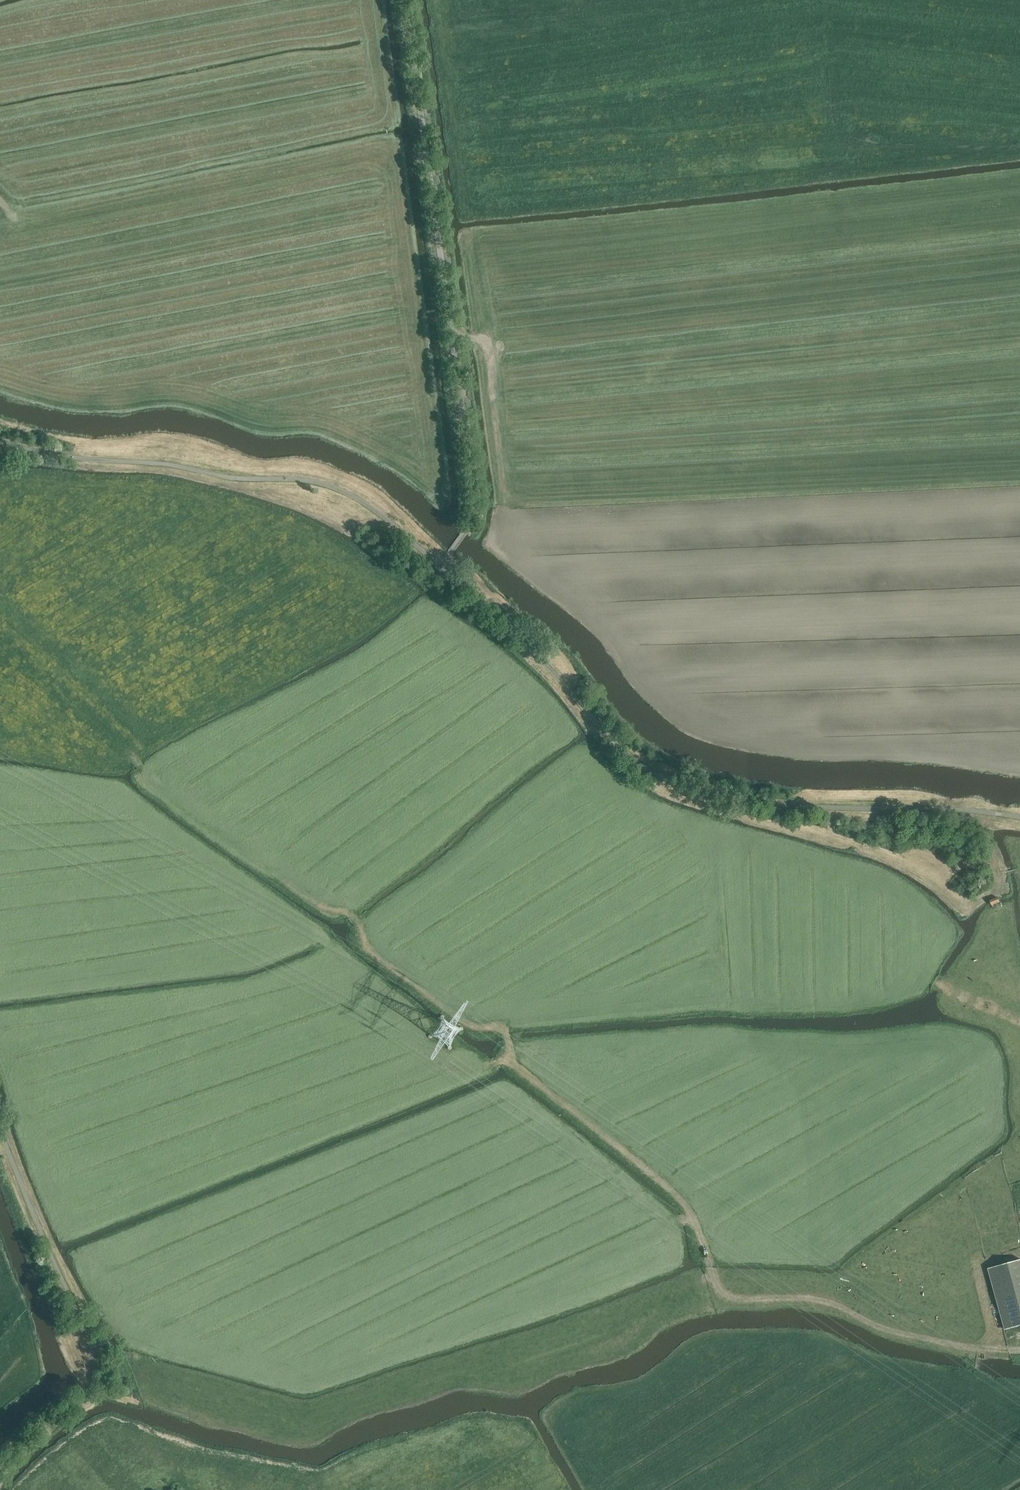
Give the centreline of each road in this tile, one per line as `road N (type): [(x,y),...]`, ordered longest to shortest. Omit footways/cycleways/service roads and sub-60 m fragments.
road 1 (track): [(1019,1346),(987,1350),(821,1301),(732,1297),(718,1287),(687,1206),(516,1067),(498,1024)]
road 2 (track): [(504,507),(488,342),(450,337)]

